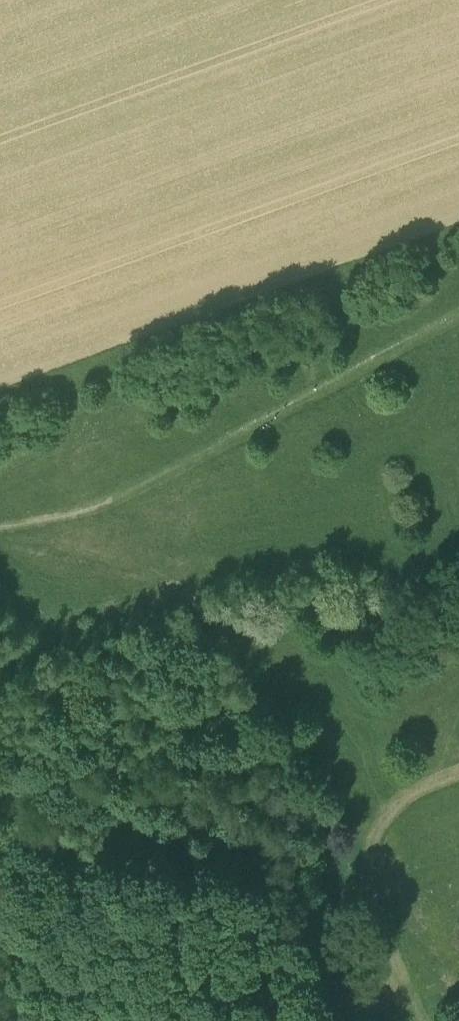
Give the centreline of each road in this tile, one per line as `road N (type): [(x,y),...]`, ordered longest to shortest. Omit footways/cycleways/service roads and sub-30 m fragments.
road 1 (track): [(425,1020),(369,897),(368,844),(401,796),(458,772)]

